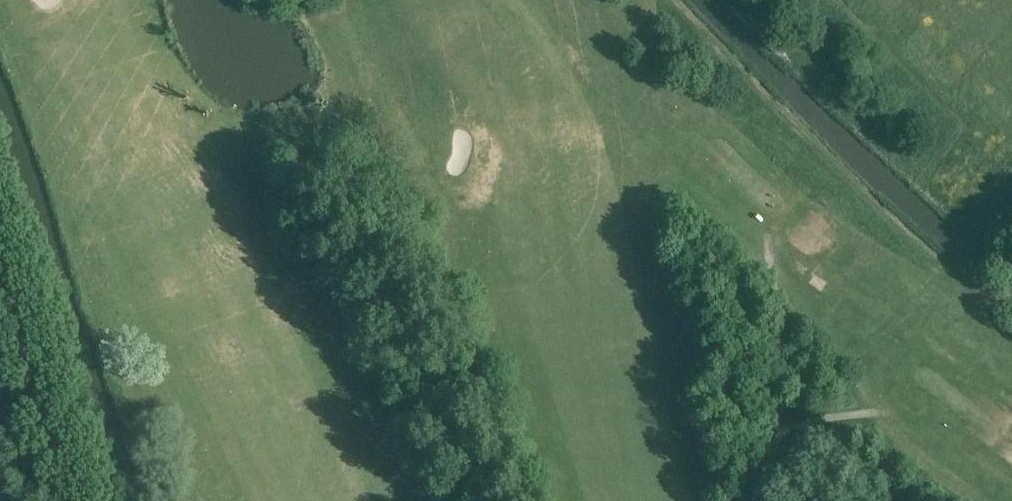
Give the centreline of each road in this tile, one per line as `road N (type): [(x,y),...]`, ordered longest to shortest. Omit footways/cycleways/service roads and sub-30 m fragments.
road 1 (track): [(760,500),(778,411),(768,251)]

